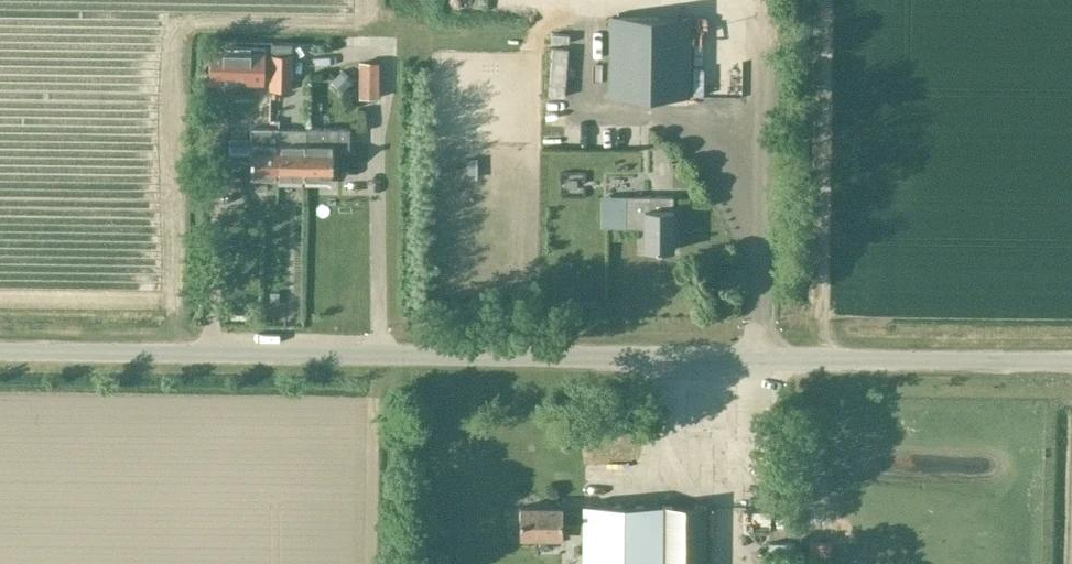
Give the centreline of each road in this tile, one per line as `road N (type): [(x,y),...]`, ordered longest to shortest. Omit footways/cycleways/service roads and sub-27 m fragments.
road 1 (unclassified): [(1071,364),(0,353)]

